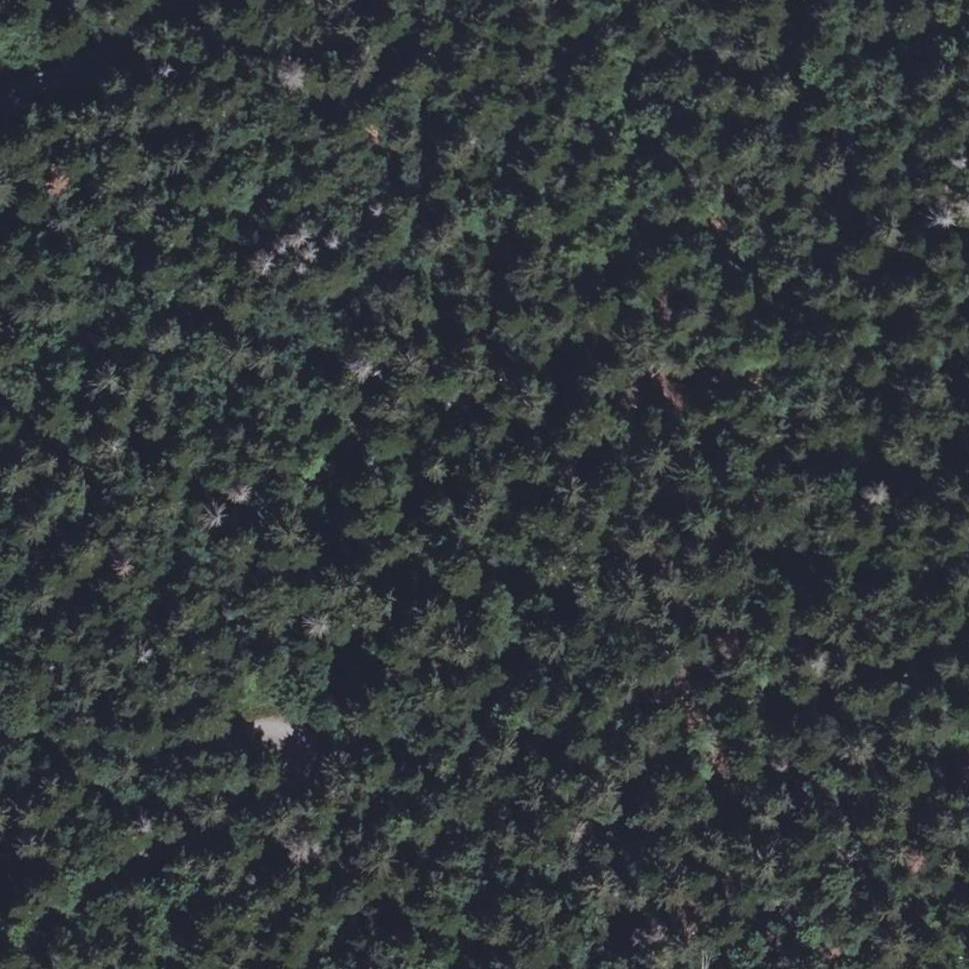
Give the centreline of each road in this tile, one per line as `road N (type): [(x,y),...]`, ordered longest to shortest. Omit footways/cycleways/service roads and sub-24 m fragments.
road 1 (tertiary): [(0,733),(98,752),(160,748),(276,723),(316,741),(305,777),(288,793),(0,939)]
road 2 (tertiary): [(185,0),(70,75),(0,101)]

